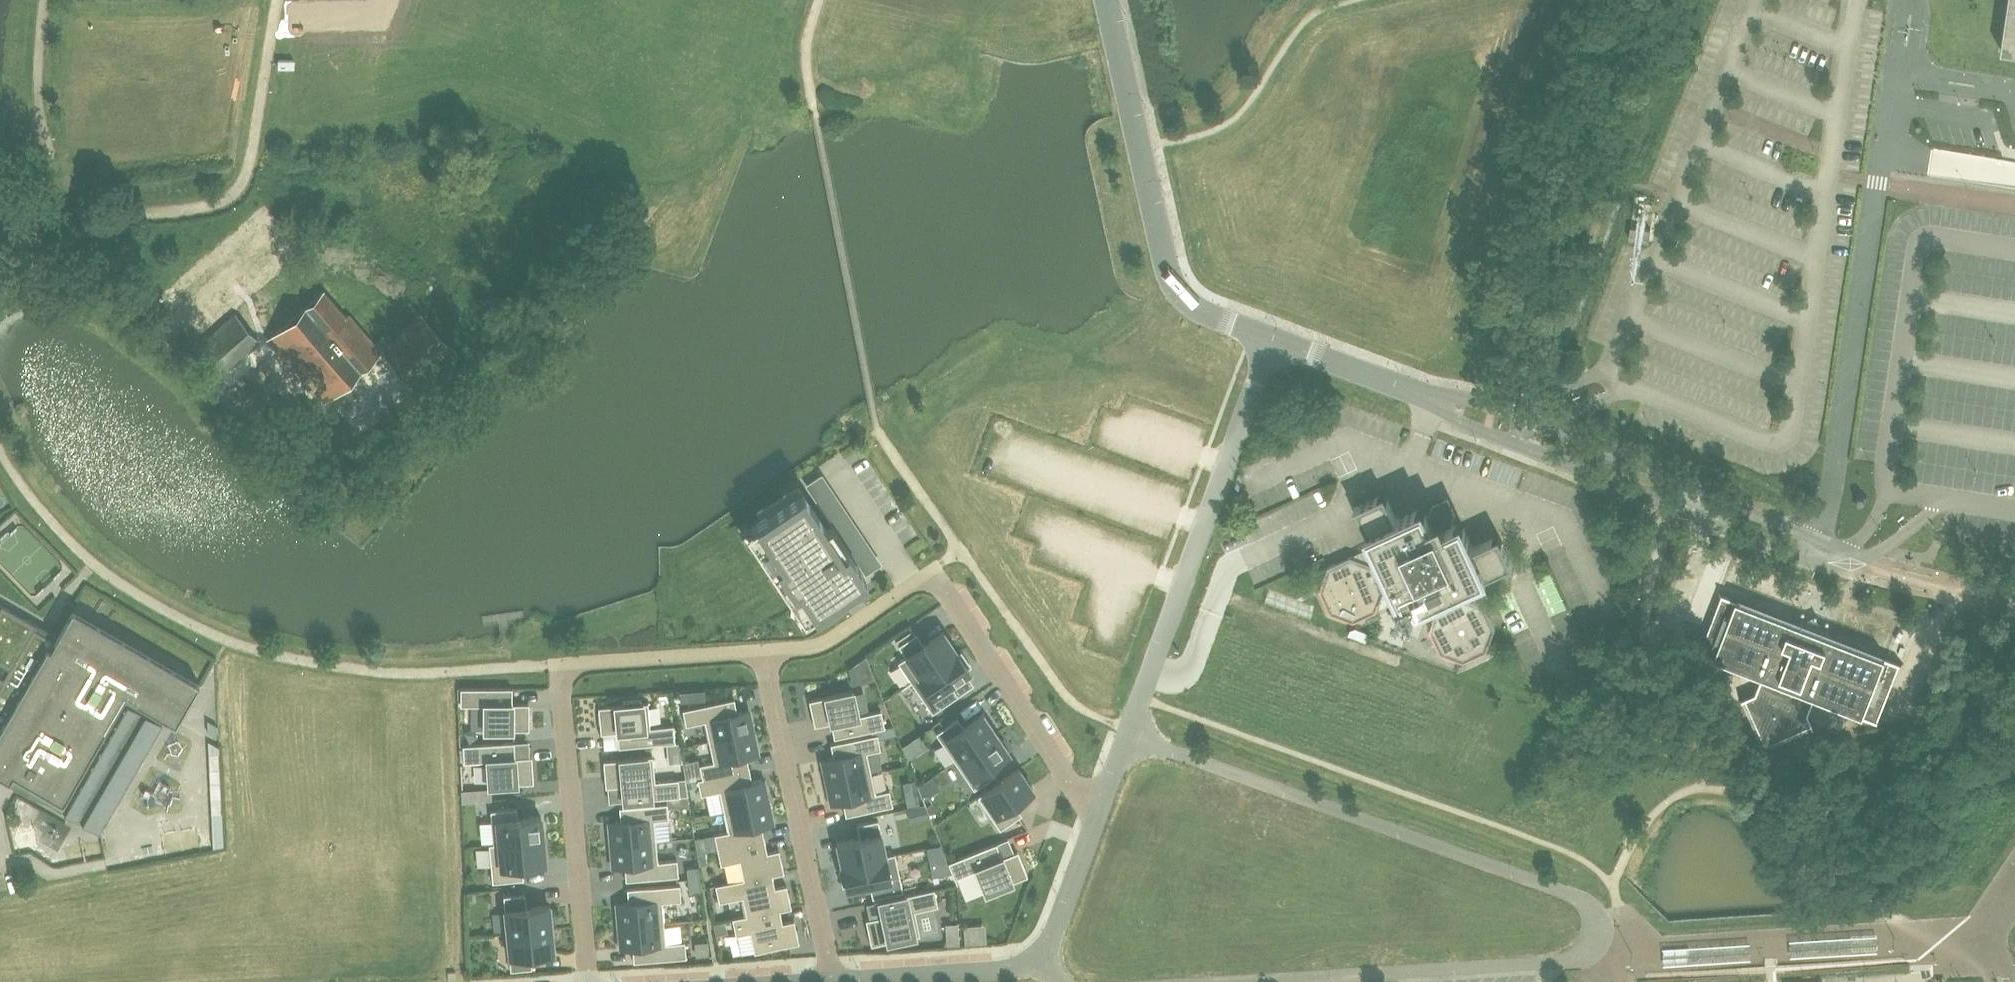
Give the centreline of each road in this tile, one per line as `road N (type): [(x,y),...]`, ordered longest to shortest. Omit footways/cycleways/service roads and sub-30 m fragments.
road 1 (unclassified): [(1128,734),(1574,896),(1597,925),(1587,954),(1570,963),(1255,981)]
road 2 (residential): [(593,981),(561,666),(759,655)]
road 3 (residential): [(759,655),(828,642),(937,568),(1071,785),(1102,804)]
road 4 (unclassified): [(1128,734),(1267,344)]
road 5 (track): [(21,277),(97,293),(279,430),(338,434),(380,408)]
road 6 (unclassified): [(1441,400),(1485,434),(1676,512),(1788,554),(1819,549)]
road 7 (unclassified): [(1819,549),(1794,531),(1509,410),(1465,397),(1441,400)]
road 8 (unclassified): [(1110,0),(1178,293),(1267,344)]
road 9 (residential): [(759,655),(834,981)]
road 10 (unclassified): [(2014,602),(1819,549)]
road 11 (unclassified): [(842,981),(981,974),(1041,958)]
road 12 (unclassified): [(1267,344),(1441,400)]
road 13 (unclassified): [(1041,958),(1102,804)]

